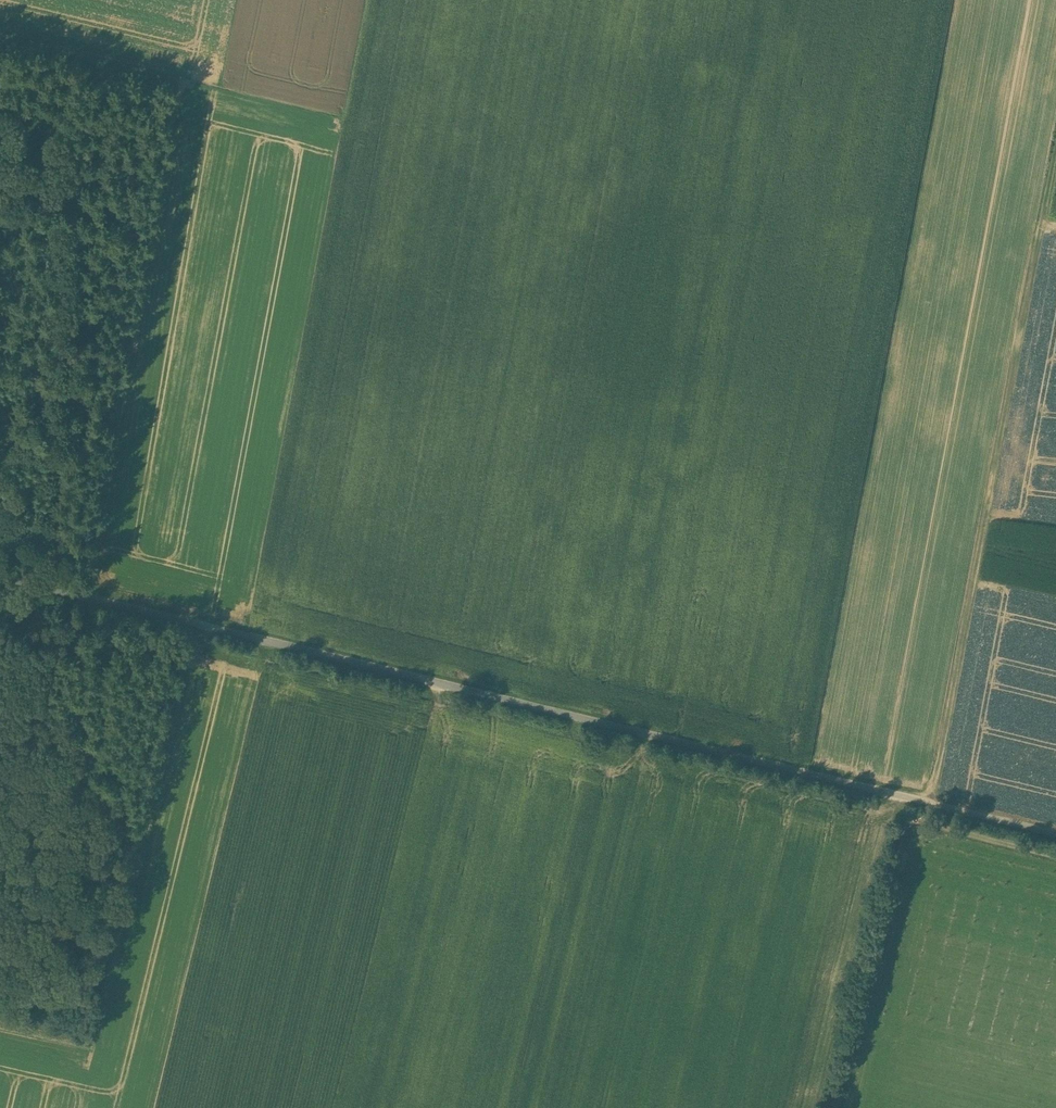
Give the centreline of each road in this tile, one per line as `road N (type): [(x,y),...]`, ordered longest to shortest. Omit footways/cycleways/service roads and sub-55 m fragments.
road 1 (unclassified): [(0,574),(1055,832)]

